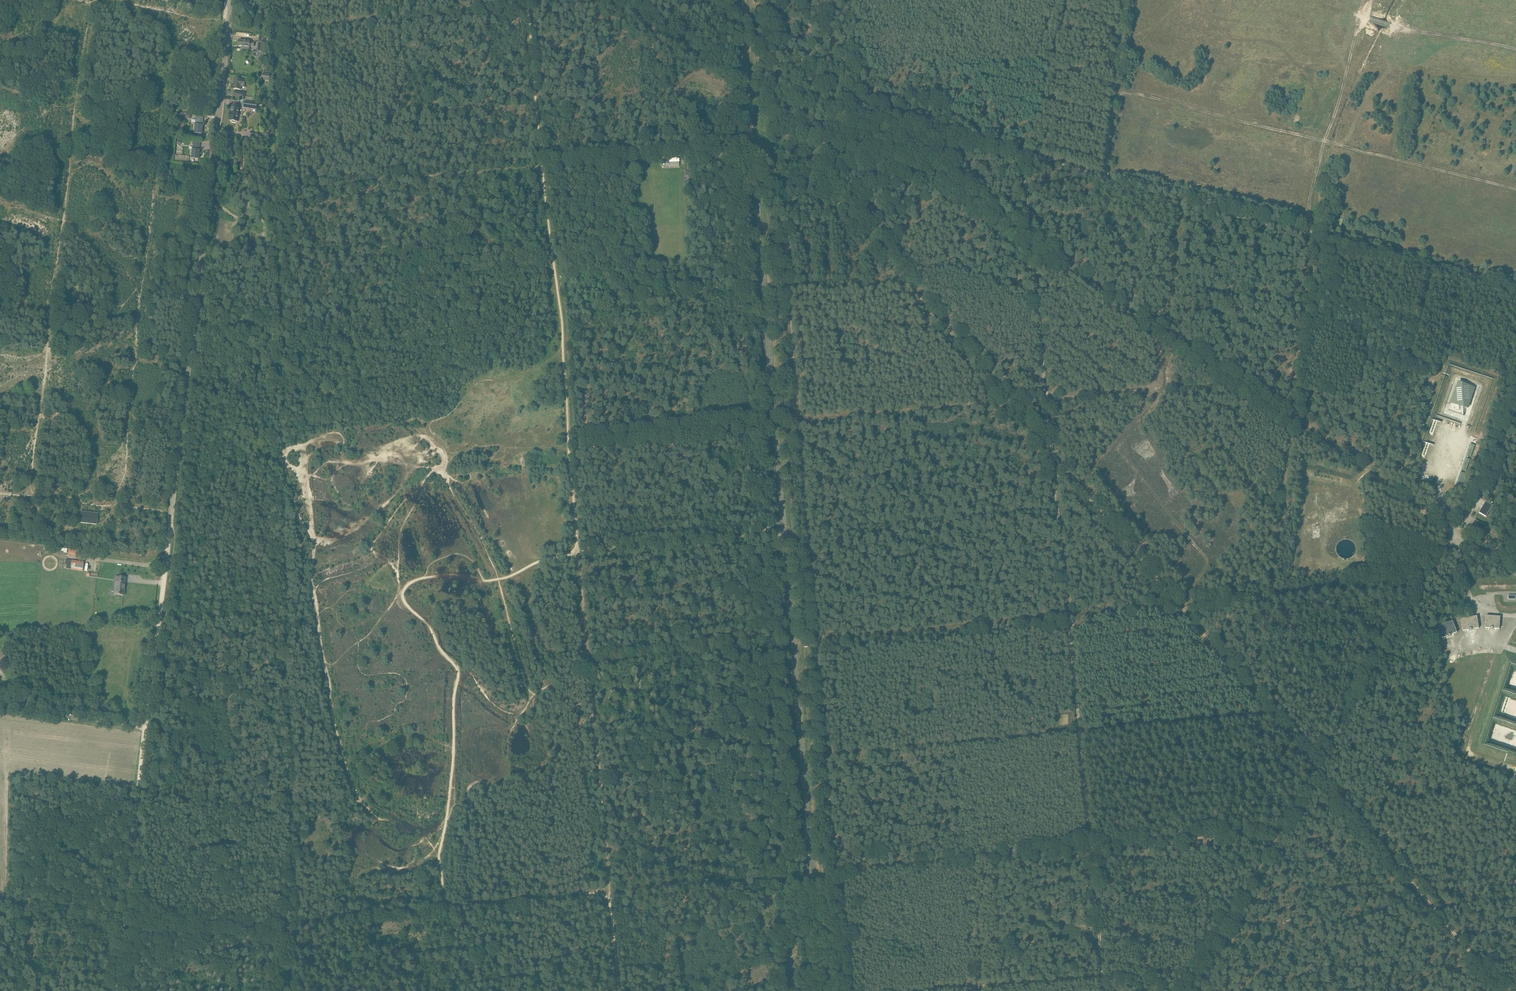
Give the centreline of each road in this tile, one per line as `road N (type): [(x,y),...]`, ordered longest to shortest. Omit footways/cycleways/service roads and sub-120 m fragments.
road 1 (unclassified): [(822,990),(739,0)]
road 2 (unclassified): [(170,523),(232,0)]
road 3 (track): [(158,620),(115,990)]

